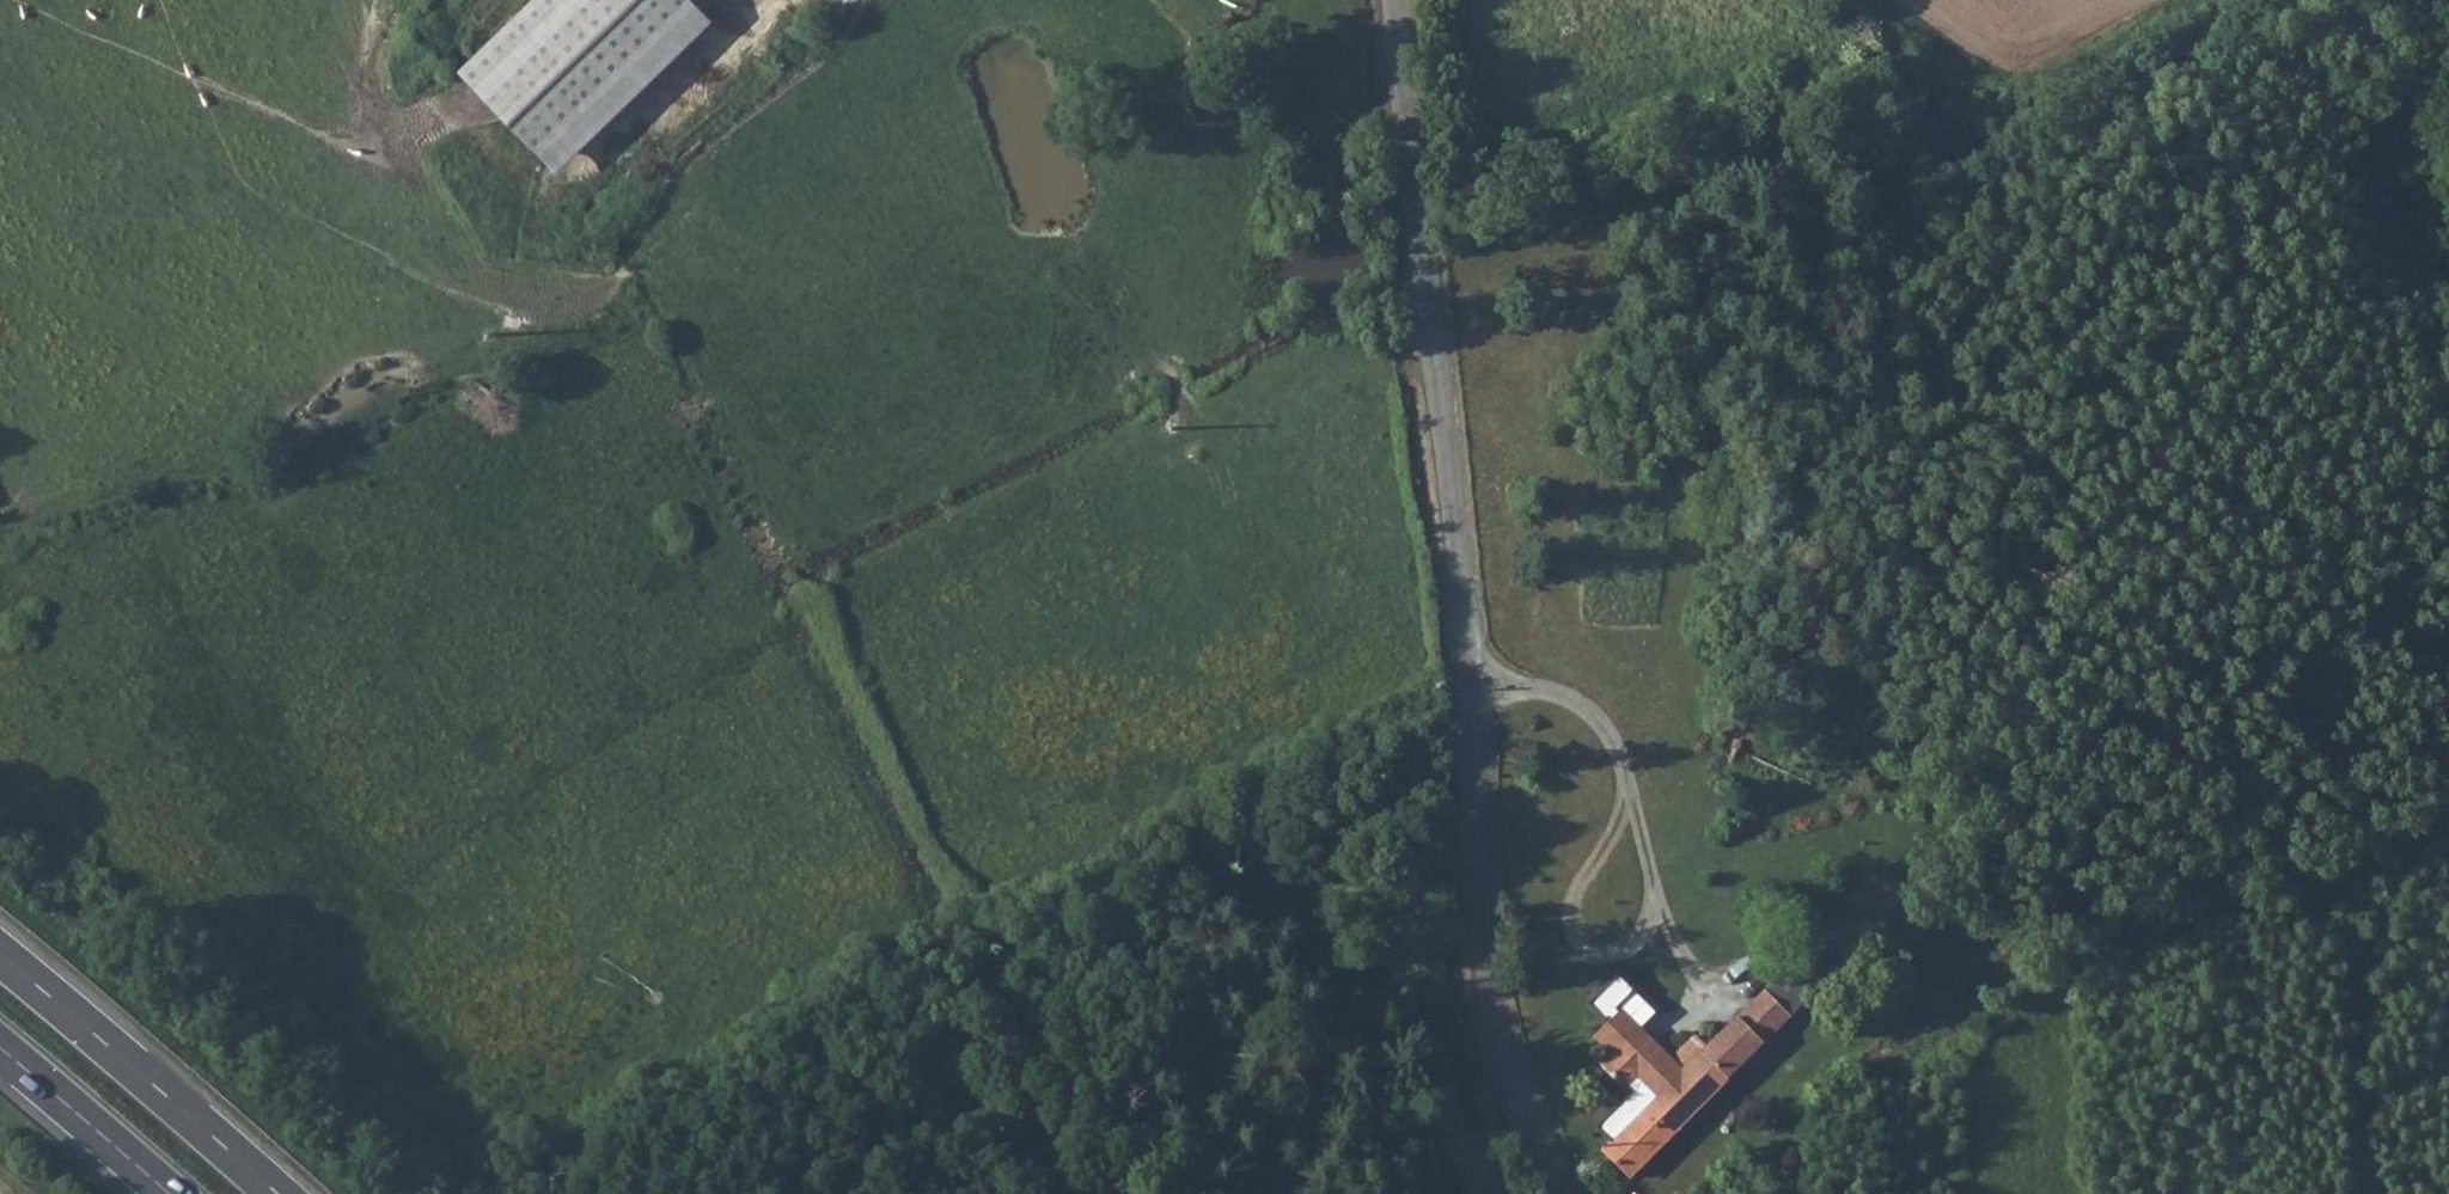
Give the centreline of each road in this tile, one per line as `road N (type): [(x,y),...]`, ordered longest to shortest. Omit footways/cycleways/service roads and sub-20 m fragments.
road 1 (unclassified): [(1395,0),(1460,529),(1484,956),(1523,1100),(1574,1193)]
road 2 (trunk): [(277,1193),(0,956)]
road 3 (trunk): [(0,1048),(169,1193)]

